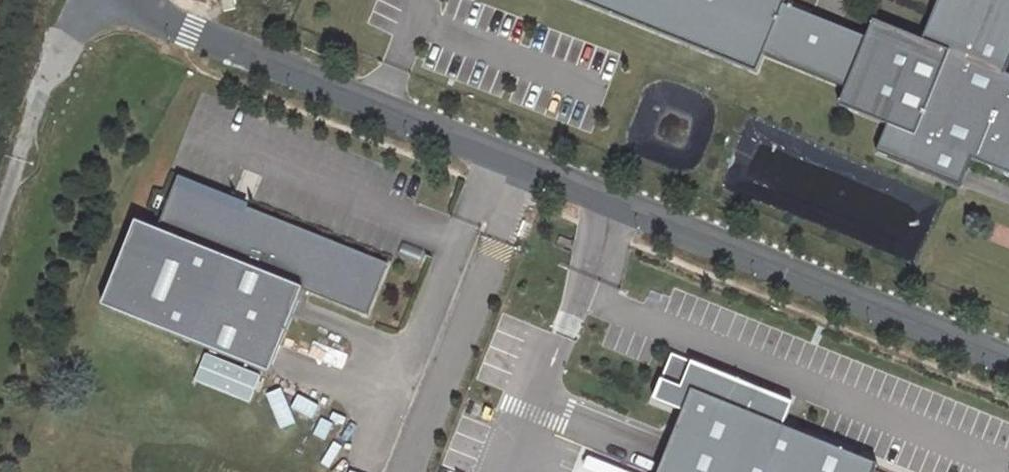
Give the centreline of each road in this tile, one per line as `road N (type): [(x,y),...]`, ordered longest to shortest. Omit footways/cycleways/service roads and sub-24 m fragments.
road 1 (residential): [(133,0),(164,24),(1008,361)]
road 2 (track): [(96,0),(72,35),(0,213)]

